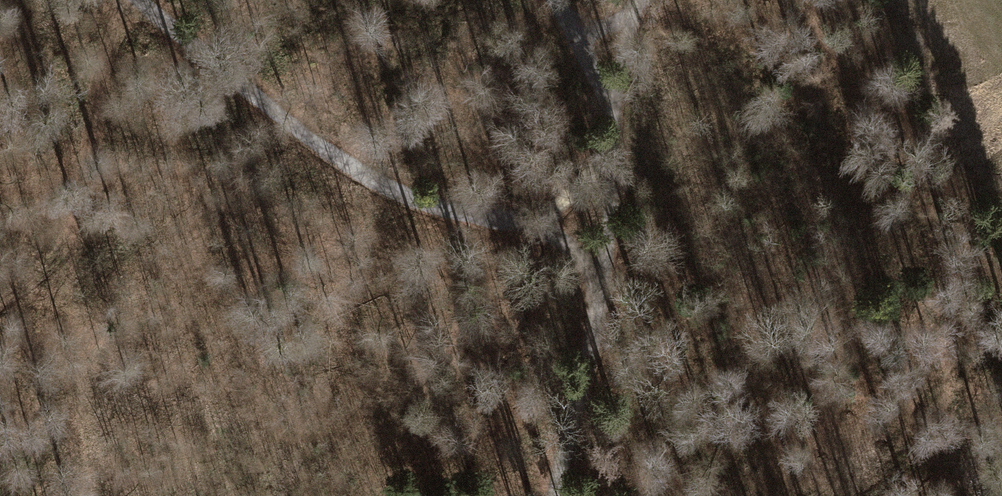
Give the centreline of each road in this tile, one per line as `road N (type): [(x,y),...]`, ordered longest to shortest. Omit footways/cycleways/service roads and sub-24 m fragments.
road 1 (track): [(139,0),(320,150),(443,211),(533,219),(613,168)]
road 2 (track): [(65,241),(94,495)]
road 3 (track): [(560,495),(600,275)]
road 4 (track): [(613,168),(614,106),(641,0)]
road 5 (track): [(65,241),(98,98)]
road 6 (track): [(556,0),(614,106)]

